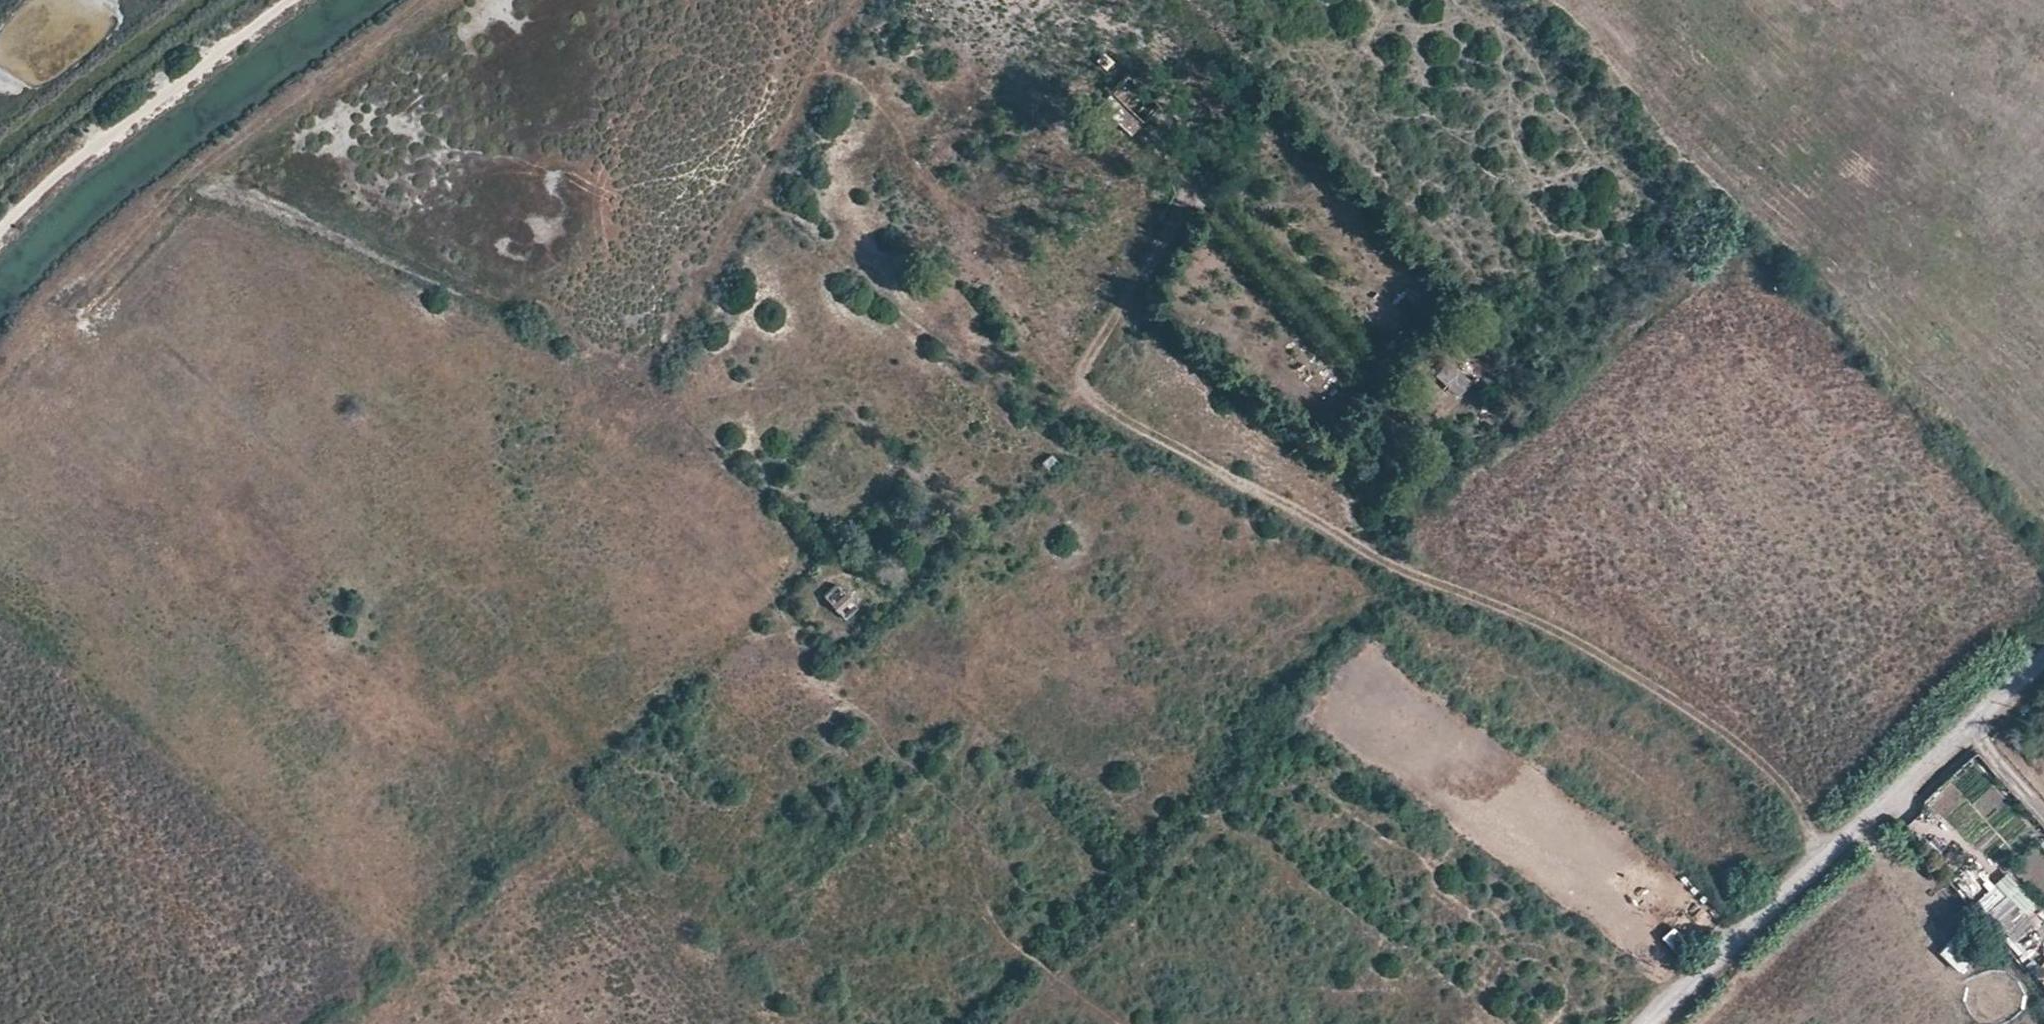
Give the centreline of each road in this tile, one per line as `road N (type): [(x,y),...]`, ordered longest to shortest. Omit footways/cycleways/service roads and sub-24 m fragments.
road 1 (unclassified): [(1649,1023),(2043,669)]
road 2 (track): [(0,272),(98,164),(310,0)]

